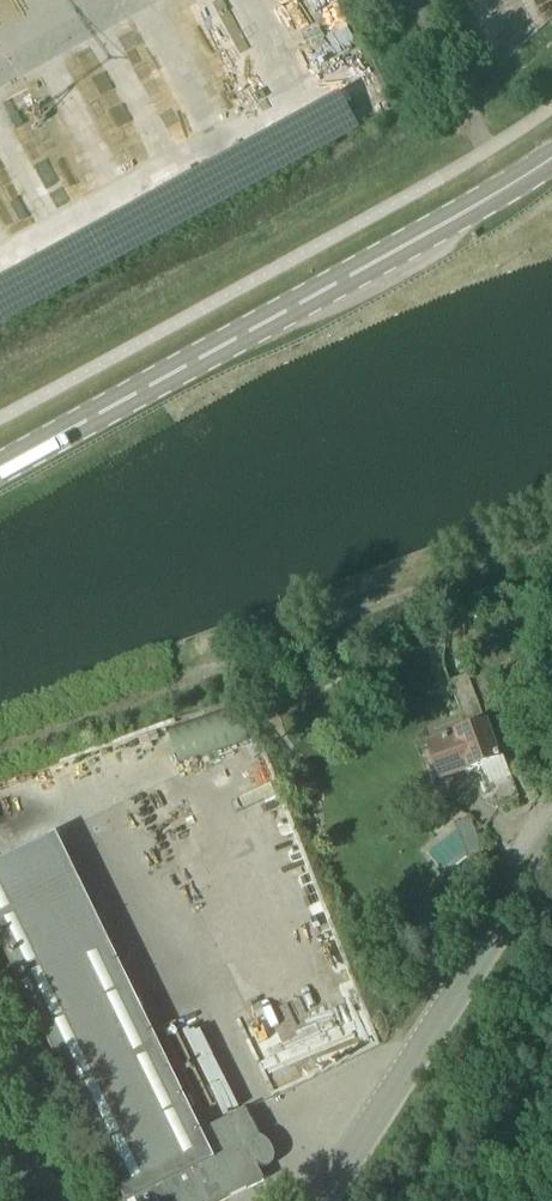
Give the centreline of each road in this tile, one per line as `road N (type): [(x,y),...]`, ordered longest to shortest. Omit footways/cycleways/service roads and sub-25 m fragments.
road 1 (secondary): [(0,470),(551,162)]
road 2 (unclassified): [(313,1200),(551,841)]
road 3 (track): [(197,675),(551,544)]
road 4 (track): [(416,0),(484,156)]

